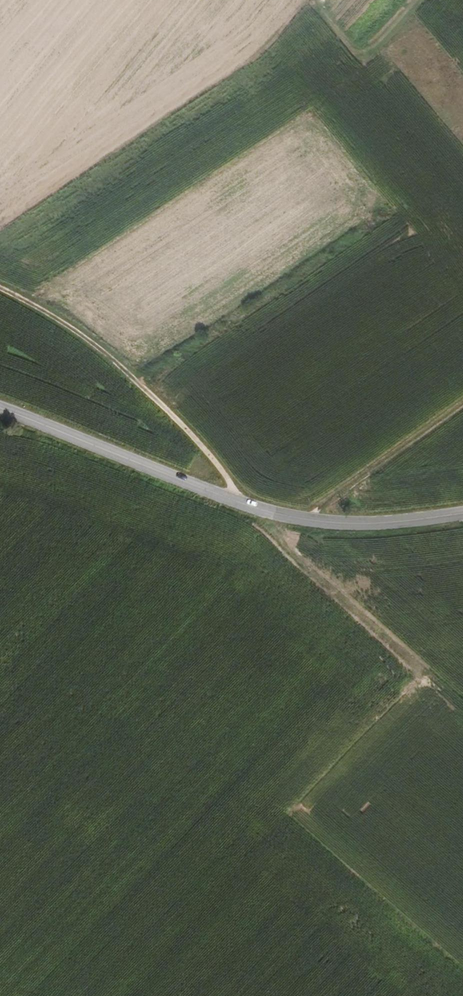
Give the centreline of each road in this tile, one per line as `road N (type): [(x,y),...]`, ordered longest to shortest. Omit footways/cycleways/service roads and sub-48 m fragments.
road 1 (secondary): [(462,514),(363,525),(259,511),(0,412)]
road 2 (track): [(237,503),(230,481),(144,385),(0,284)]
road 3 (track): [(259,511),(291,551),(462,708)]
road 4 (track): [(462,406),(306,520)]

